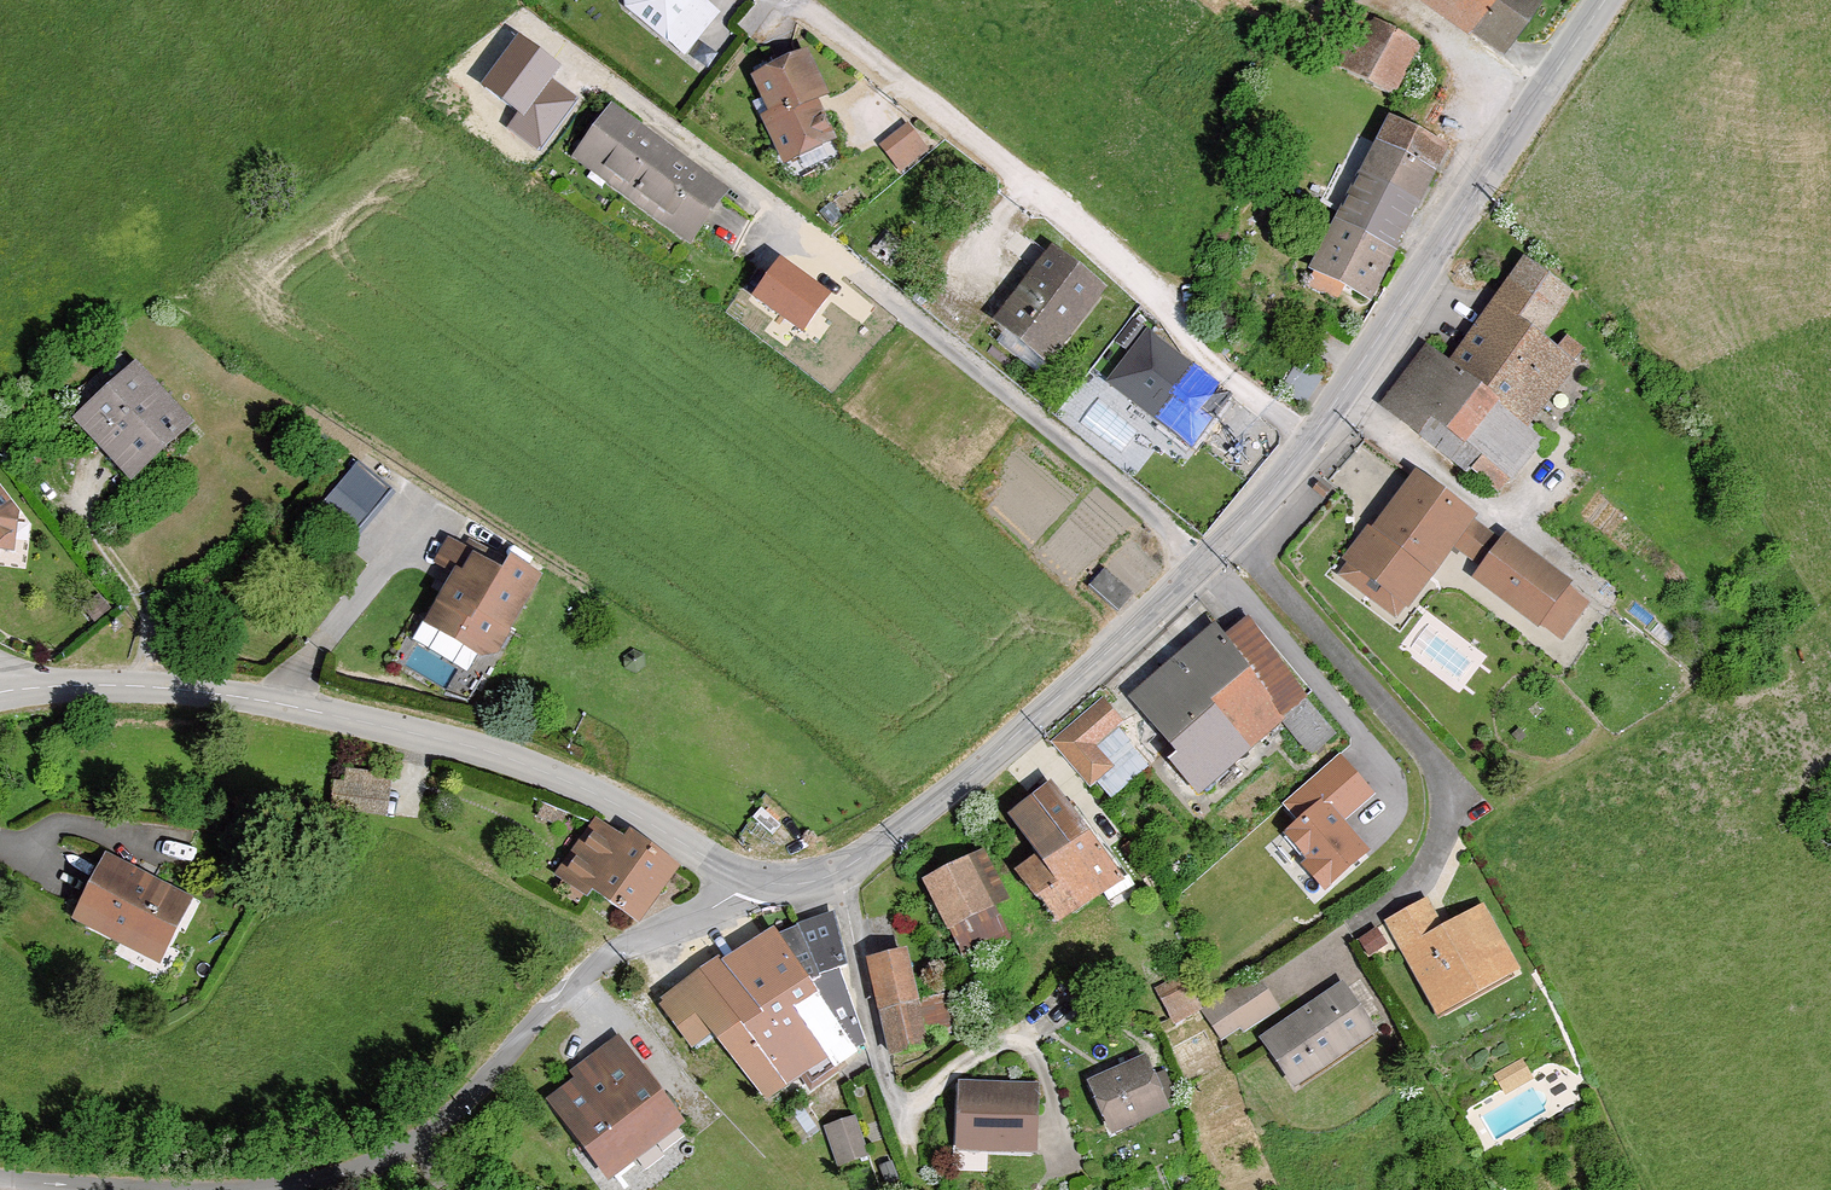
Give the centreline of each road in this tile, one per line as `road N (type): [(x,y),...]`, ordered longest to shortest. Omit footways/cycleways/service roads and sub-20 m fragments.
road 1 (unclassified): [(7,692),(192,691),(460,743),(569,782),(724,865),(791,884)]
road 2 (residential): [(806,18),(1055,213),(1237,394),(1310,442)]
road 3 (unclassified): [(840,876),(1020,735),(1207,563),(1310,442)]
road 4 (residential): [(367,1189),(400,1170),(468,1102),(541,1012),(612,958),(791,884)]
road 5 (unclassified): [(1310,442),(1600,0)]
road 6 (residential): [(840,876),(876,1071),(895,1119)]

